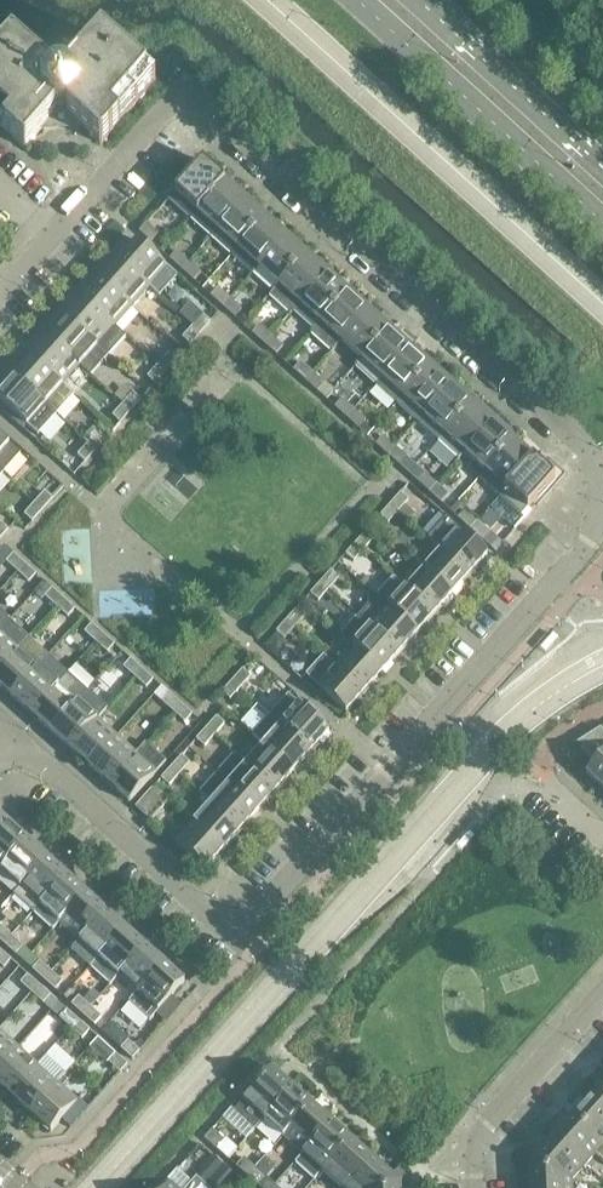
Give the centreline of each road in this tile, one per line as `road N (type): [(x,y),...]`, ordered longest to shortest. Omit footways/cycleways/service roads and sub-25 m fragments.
road 1 (residential): [(54,233),(184,101),(562,429),(593,463),(601,501),(588,545),(231,940),(16,743)]
road 2 (secondary): [(355,0),(602,222)]
road 3 (secondary): [(602,169),(426,0)]
road 4 (residential): [(476,1187),(474,1146),(602,993)]

